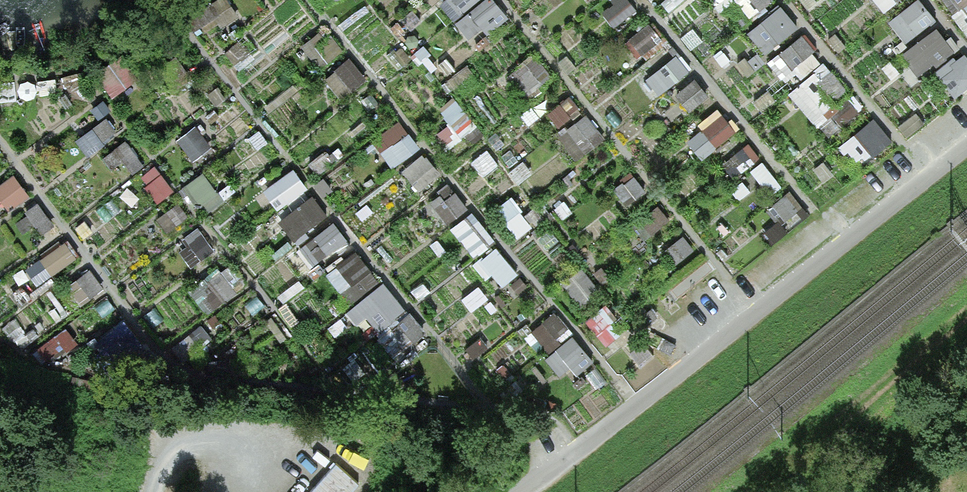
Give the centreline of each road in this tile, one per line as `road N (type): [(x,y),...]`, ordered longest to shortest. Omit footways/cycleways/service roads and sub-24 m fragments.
road 1 (residential): [(517,491),(666,387),(966,146)]

